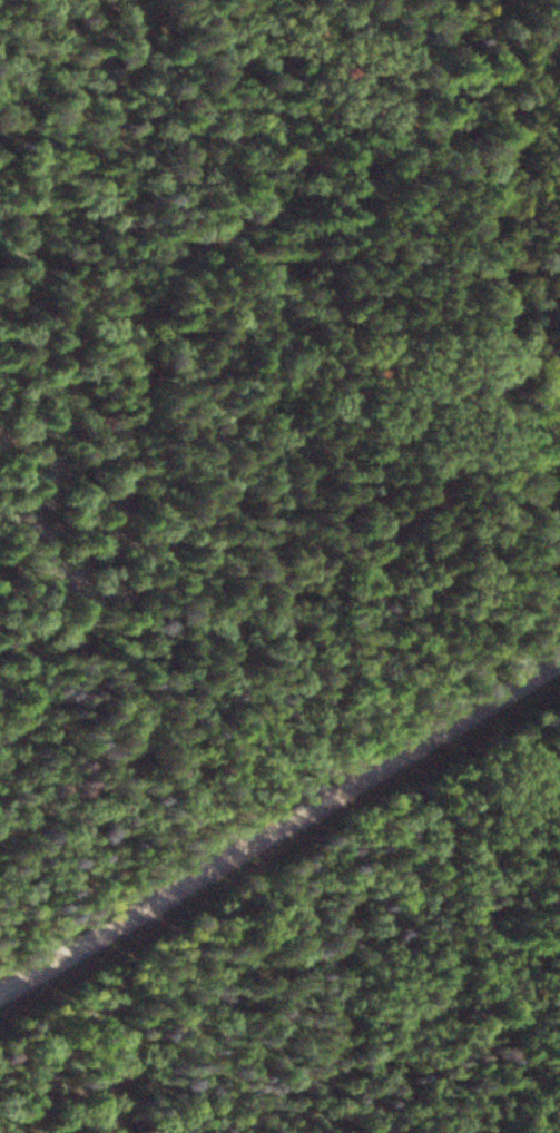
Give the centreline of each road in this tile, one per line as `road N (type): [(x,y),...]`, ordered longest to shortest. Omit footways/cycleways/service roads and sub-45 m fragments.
road 1 (residential): [(0,998),(559,664)]

